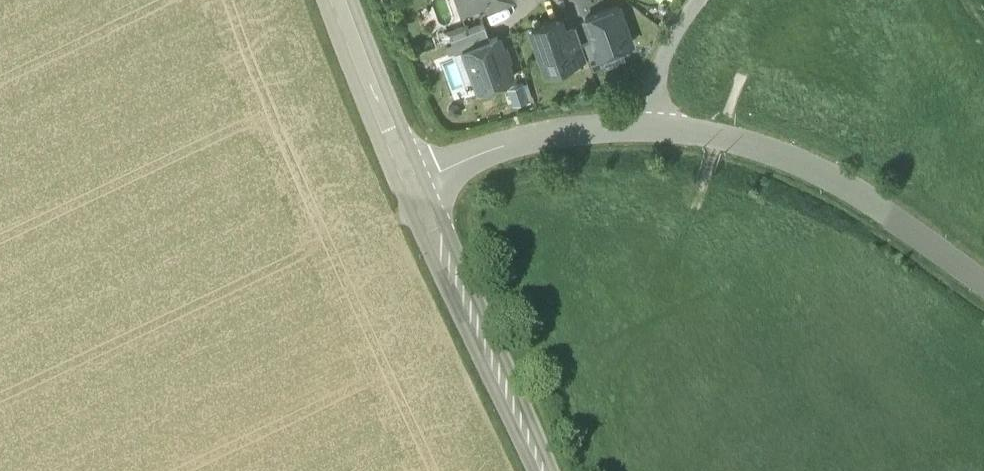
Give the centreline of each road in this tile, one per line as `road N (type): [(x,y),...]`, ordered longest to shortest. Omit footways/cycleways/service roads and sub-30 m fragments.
road 1 (unclassified): [(653,129),(727,140),(851,188),(983,282)]
road 2 (tertiary): [(413,181),(545,470)]
road 3 (unclassified): [(413,181),(539,135),(653,129)]
road 4 (tertiary): [(342,0),(413,181)]
road 5 (residential): [(653,129),(660,75),(700,0)]
road 6 (track): [(742,78),(695,206)]

